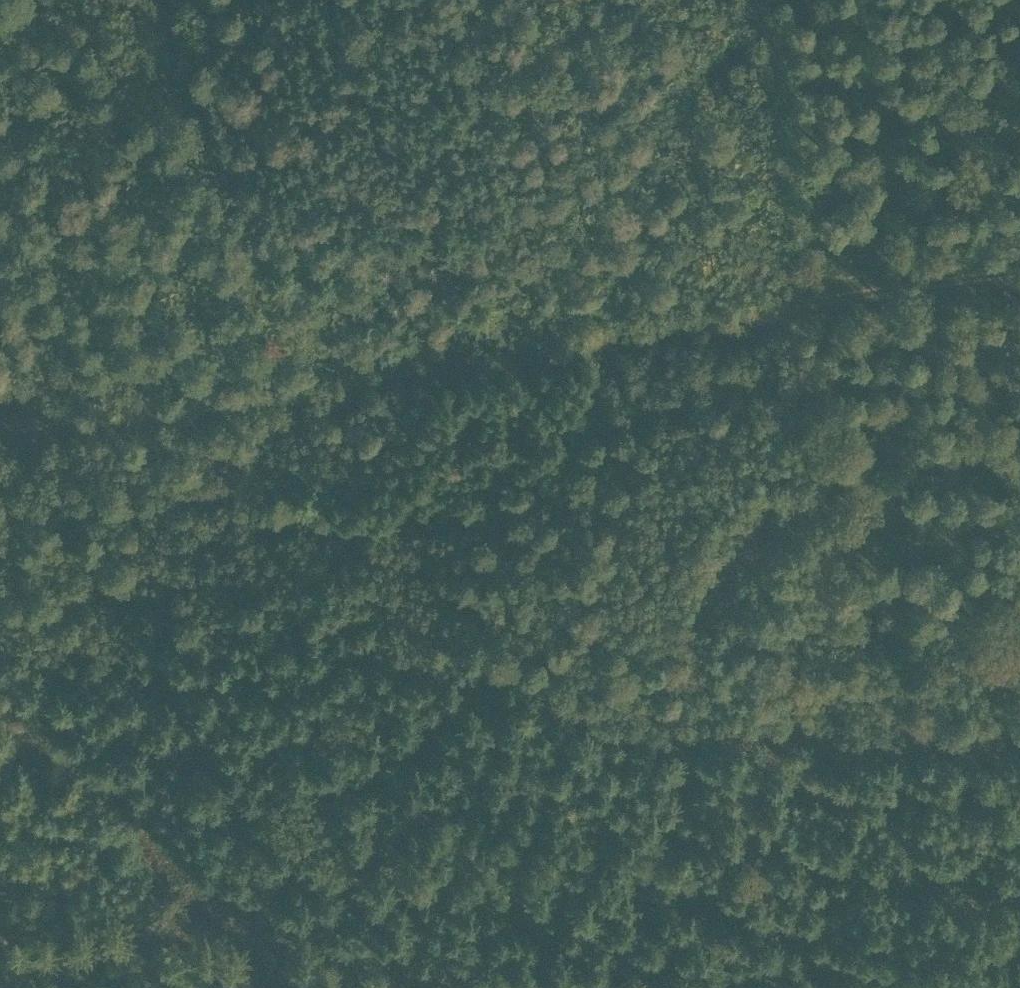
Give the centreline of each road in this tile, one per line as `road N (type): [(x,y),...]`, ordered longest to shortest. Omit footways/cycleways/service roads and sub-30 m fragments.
road 1 (track): [(1019,273),(0,425)]

